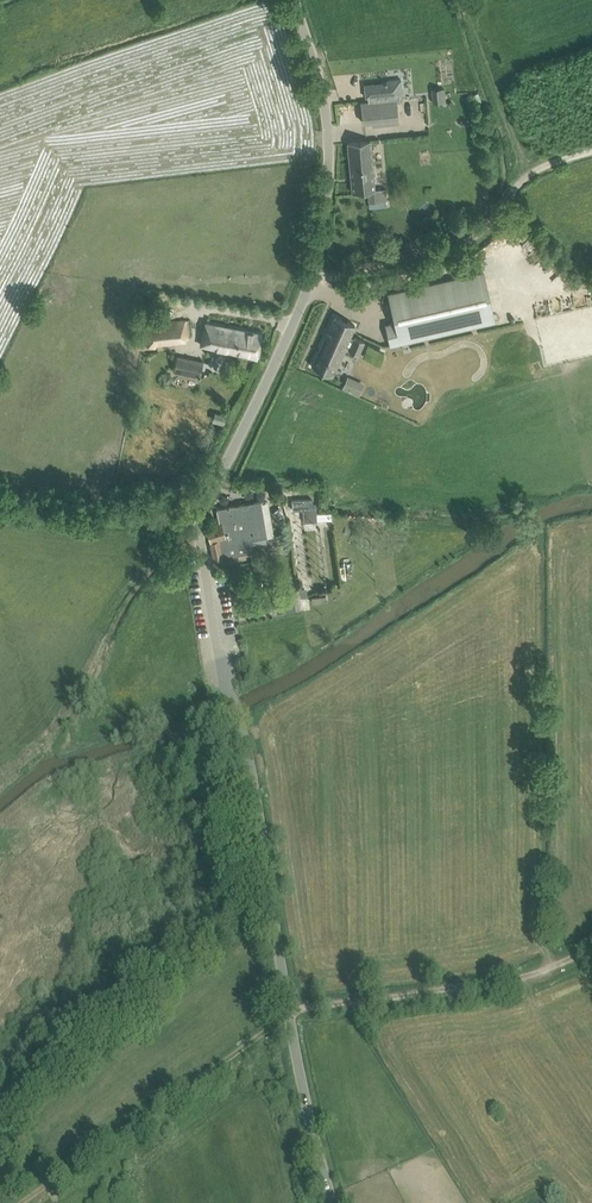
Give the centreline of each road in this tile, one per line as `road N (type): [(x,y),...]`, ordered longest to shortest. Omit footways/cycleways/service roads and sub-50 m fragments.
road 1 (unclassified): [(333,1202),(304,1095),(252,771),(226,687),(199,527),(316,257),(330,145),(294,0)]
road 2 (track): [(289,1014),(468,988),(591,950)]
road 3 (track): [(522,170),(497,227),(310,282)]
road 4 (track): [(202,512),(174,510),(154,521),(0,508)]
road 5 (track): [(522,170),(476,0)]

